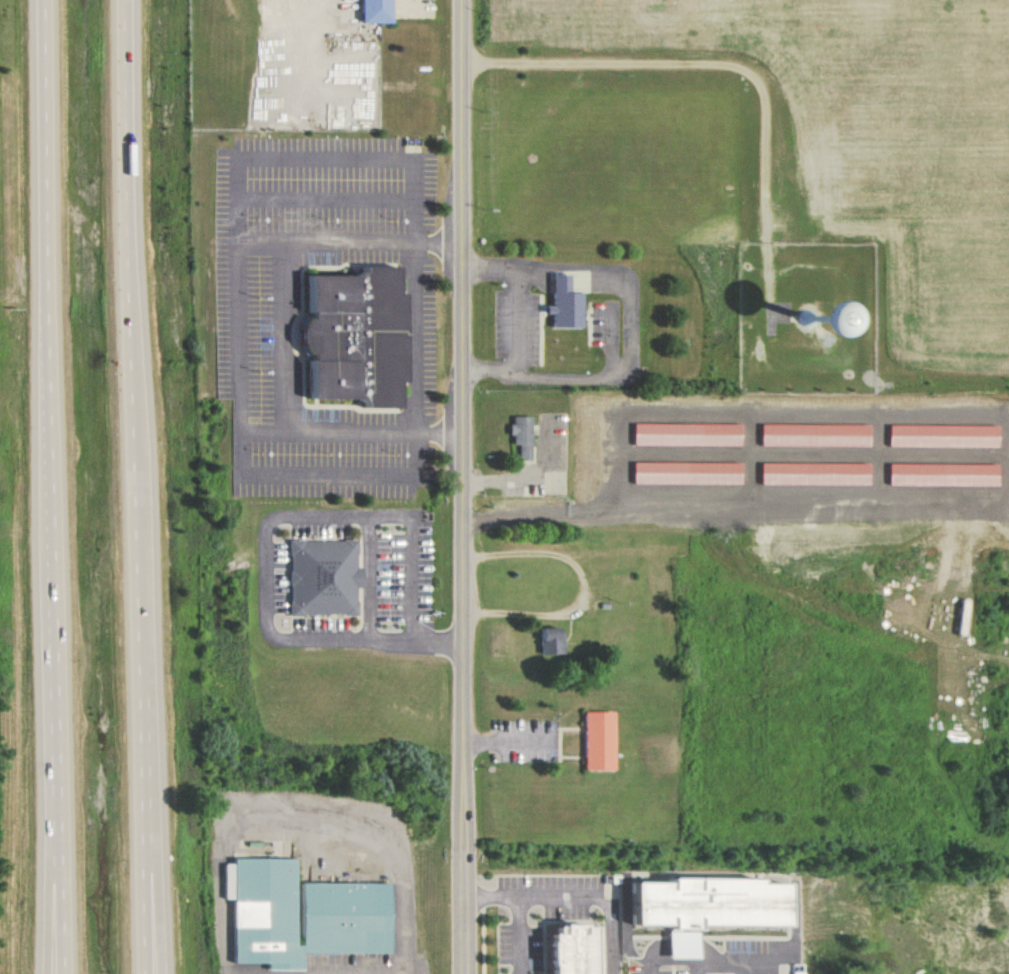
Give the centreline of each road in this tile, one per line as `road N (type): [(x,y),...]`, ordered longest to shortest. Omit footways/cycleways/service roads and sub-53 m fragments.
road 1 (motorway): [(144,973),(129,0)]
road 2 (motorway): [(49,0),(62,973)]
road 3 (residential): [(464,973),(456,0)]
road 4 (motorway): [(160,973),(151,770),(140,703)]
road 5 (motorway): [(59,724),(45,973)]

